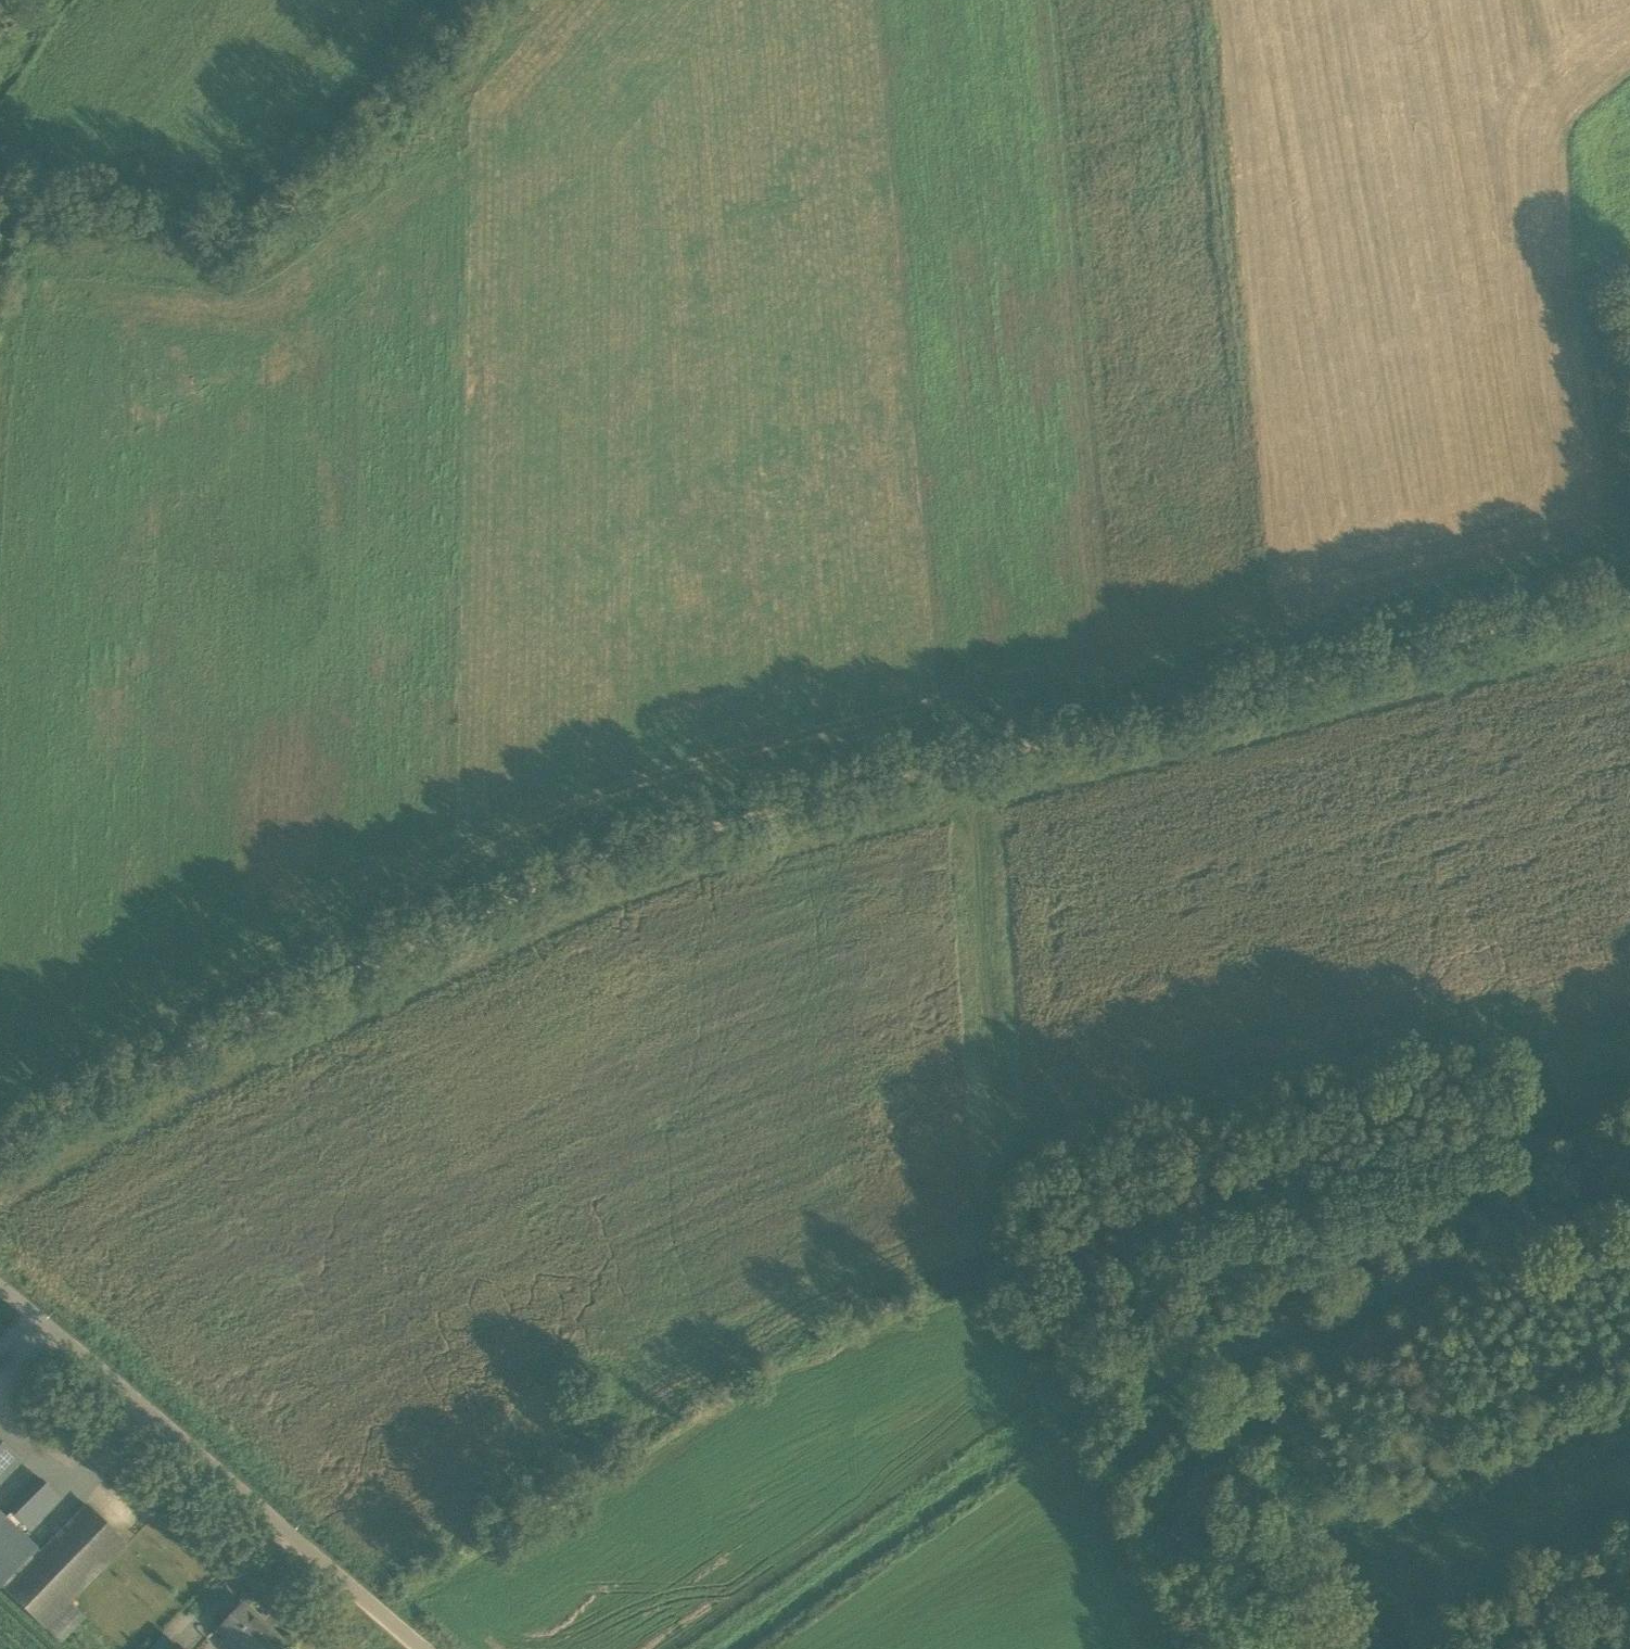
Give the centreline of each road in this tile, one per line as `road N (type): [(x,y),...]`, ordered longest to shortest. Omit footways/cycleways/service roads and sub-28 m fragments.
road 1 (track): [(0,1135),(571,863),(647,835),(1010,746)]
road 2 (track): [(1010,746),(1629,592)]
road 3 (unclassified): [(400,1648),(0,1305)]

